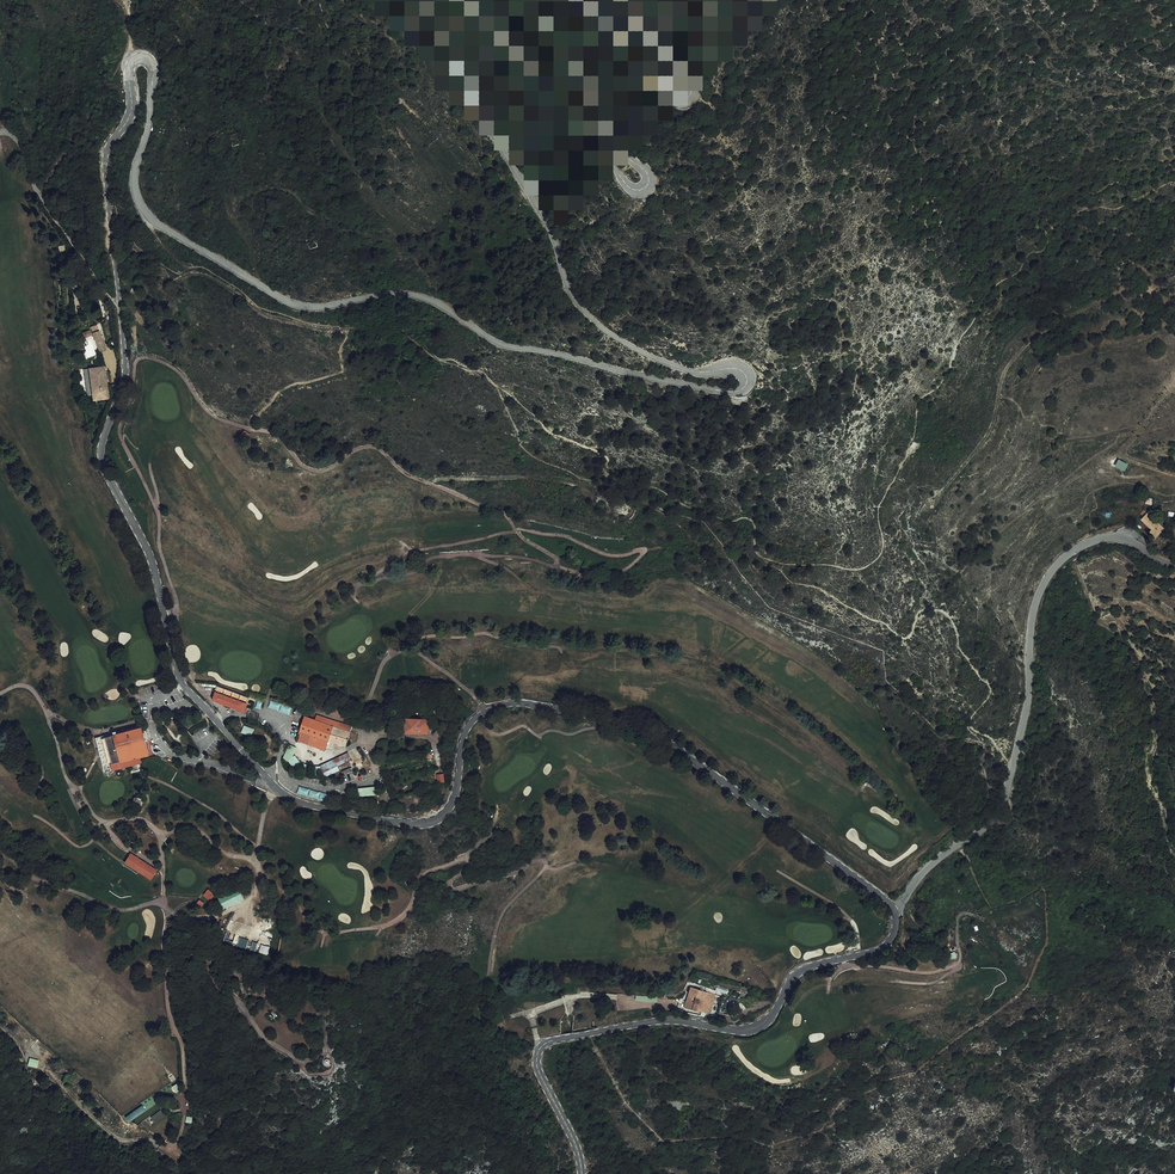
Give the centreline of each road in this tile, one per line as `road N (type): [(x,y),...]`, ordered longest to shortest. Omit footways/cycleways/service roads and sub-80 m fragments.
road 1 (unclassified): [(897,910),(667,743),(591,713),(524,703),(483,712),(466,730),(454,802),(427,823),(320,807),(264,777),(183,683),(156,572),(102,456),(125,378),(106,161),(129,117),(131,61),(151,65),(151,86)]
road 2 (tertiary): [(897,910),(889,942),(803,969),(756,1027),(654,1021),(542,1046),(537,1065),(581,1173)]
road 3 (unclassified): [(1174,562),(1116,537),(1071,552),(1051,573),(1030,630),(1027,707),(1006,794),(987,825),(927,870),(897,910)]
road 4 (track): [(944,488),(992,425),(1008,363),(1080,310),(1149,288),(1174,293)]
road 5 (track): [(118,301),(45,204),(19,142),(0,132)]
road 6 (track): [(433,482),(537,478),(589,492)]
road 7 (track): [(1174,382),(1127,447),(1136,463),(1174,473)]

